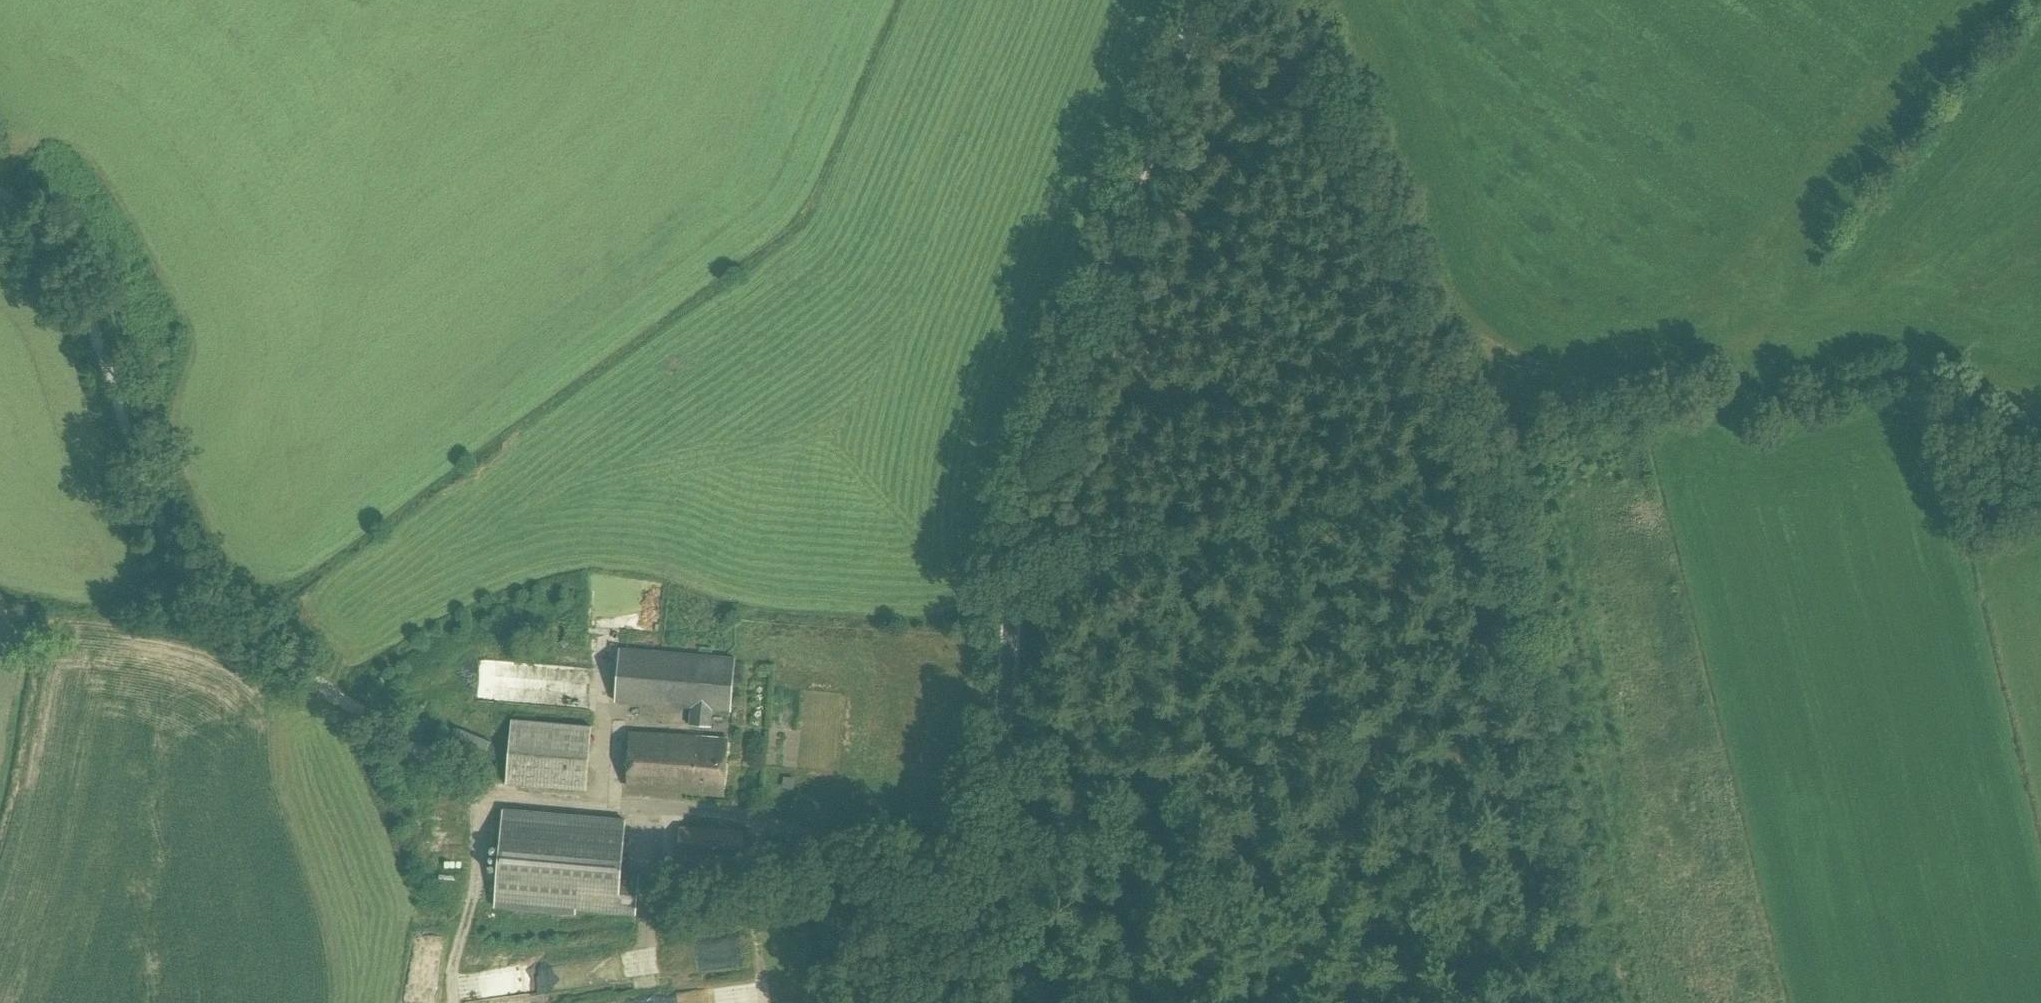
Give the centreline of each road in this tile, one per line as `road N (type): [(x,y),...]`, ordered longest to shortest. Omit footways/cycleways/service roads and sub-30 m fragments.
road 1 (track): [(0,196),(22,205),(61,257),(139,476),(188,579),(480,793),(751,818),(1023,895)]
road 2 (tertiary): [(1077,1002),(1040,939),(1010,863),(999,776),(1018,568),(1046,441),(1202,0)]
road 3 (track): [(1018,568),(1467,479)]

